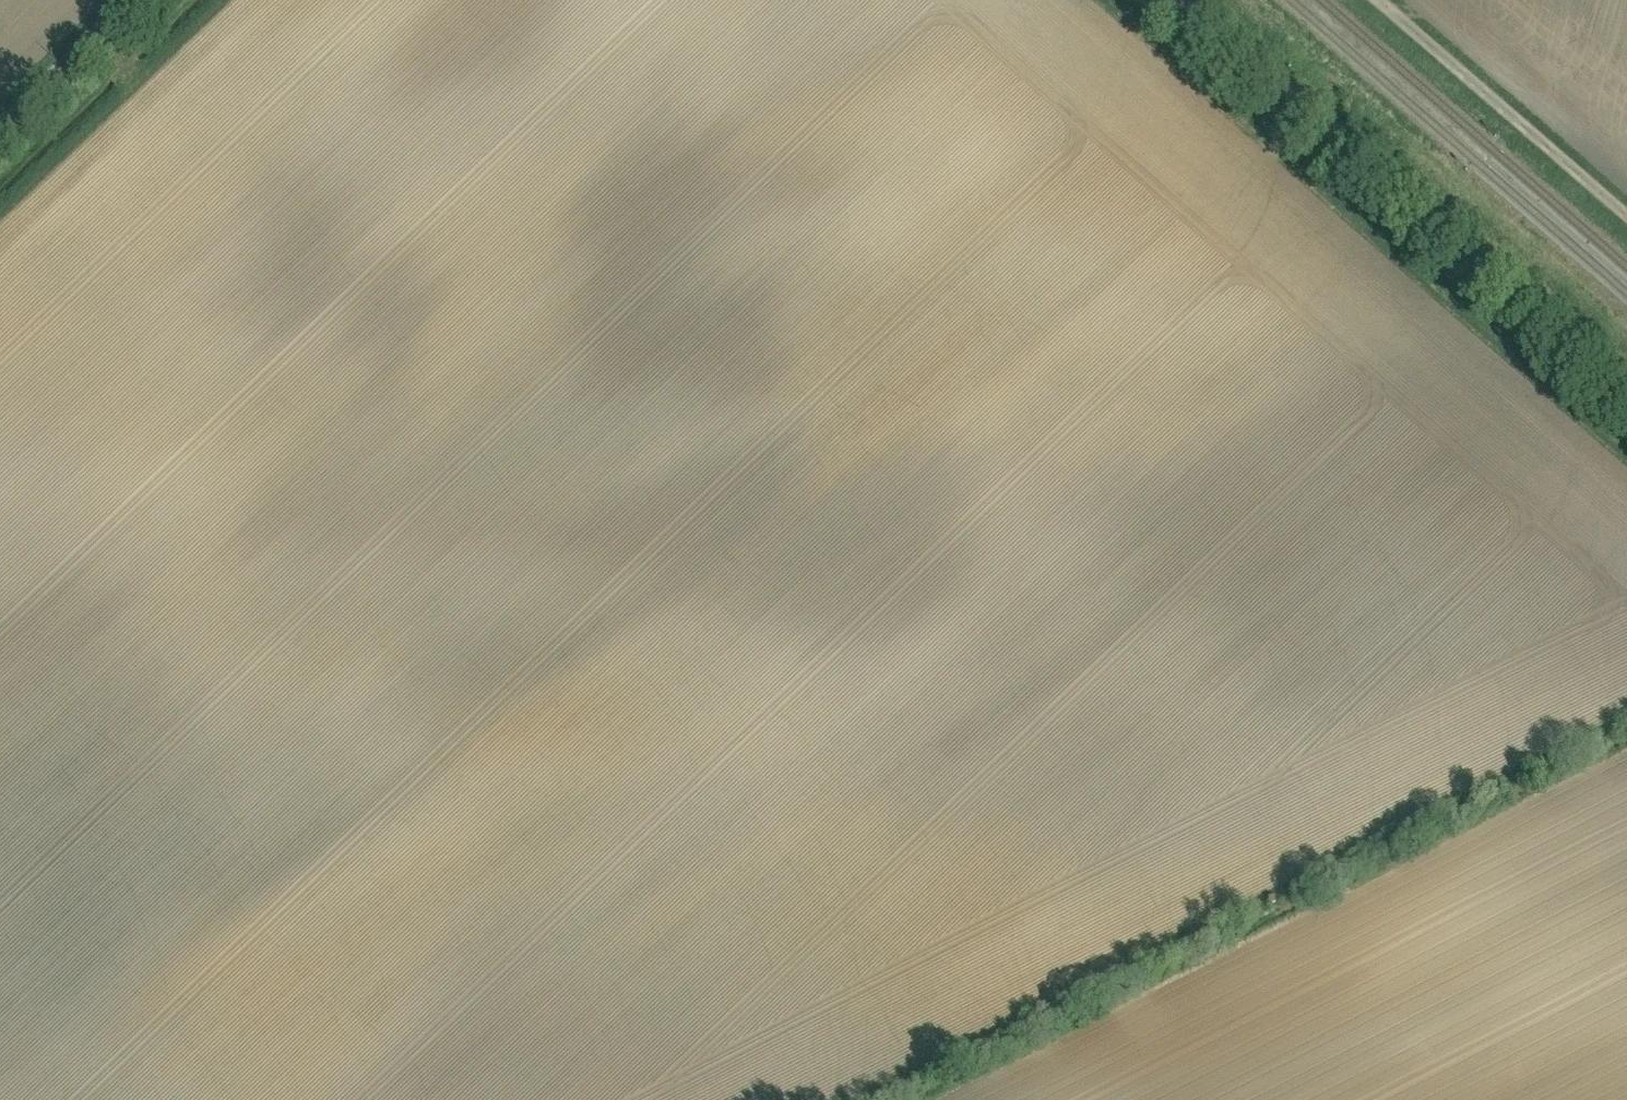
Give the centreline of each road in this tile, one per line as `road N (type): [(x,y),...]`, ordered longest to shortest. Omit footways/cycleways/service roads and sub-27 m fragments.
road 1 (track): [(1385,0),(1626,210)]
road 2 (track): [(0,119),(124,0)]

